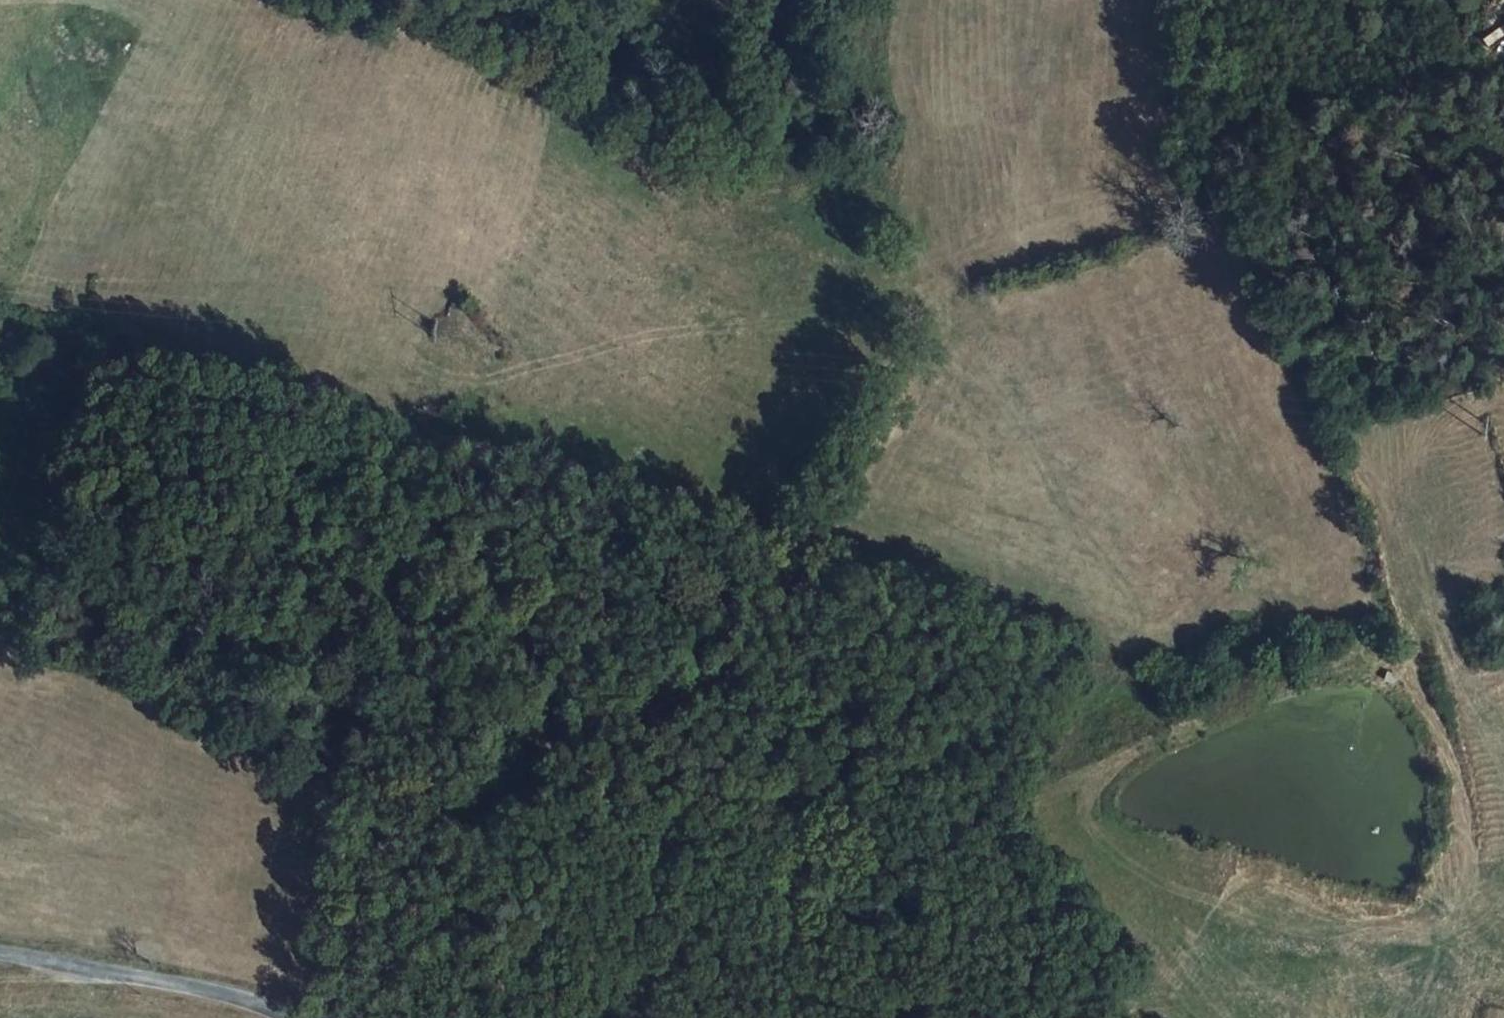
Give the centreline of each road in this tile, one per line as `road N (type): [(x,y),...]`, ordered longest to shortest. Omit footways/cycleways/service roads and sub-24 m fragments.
road 1 (tertiary): [(307,1017),(209,984),(0,946)]

